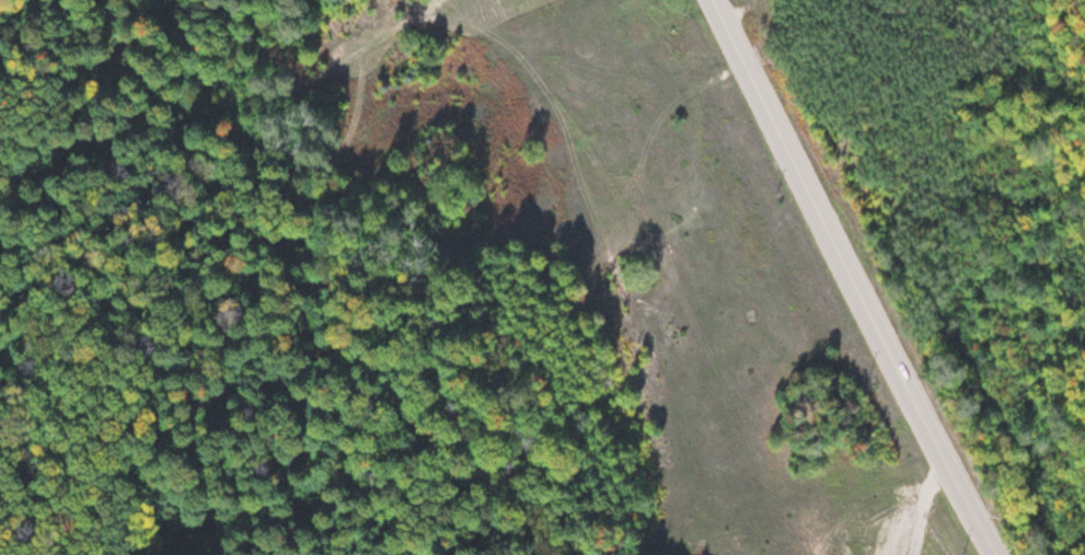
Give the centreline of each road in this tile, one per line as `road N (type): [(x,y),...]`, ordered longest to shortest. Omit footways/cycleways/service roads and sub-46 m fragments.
road 1 (tertiary): [(999,554),(715,0)]

